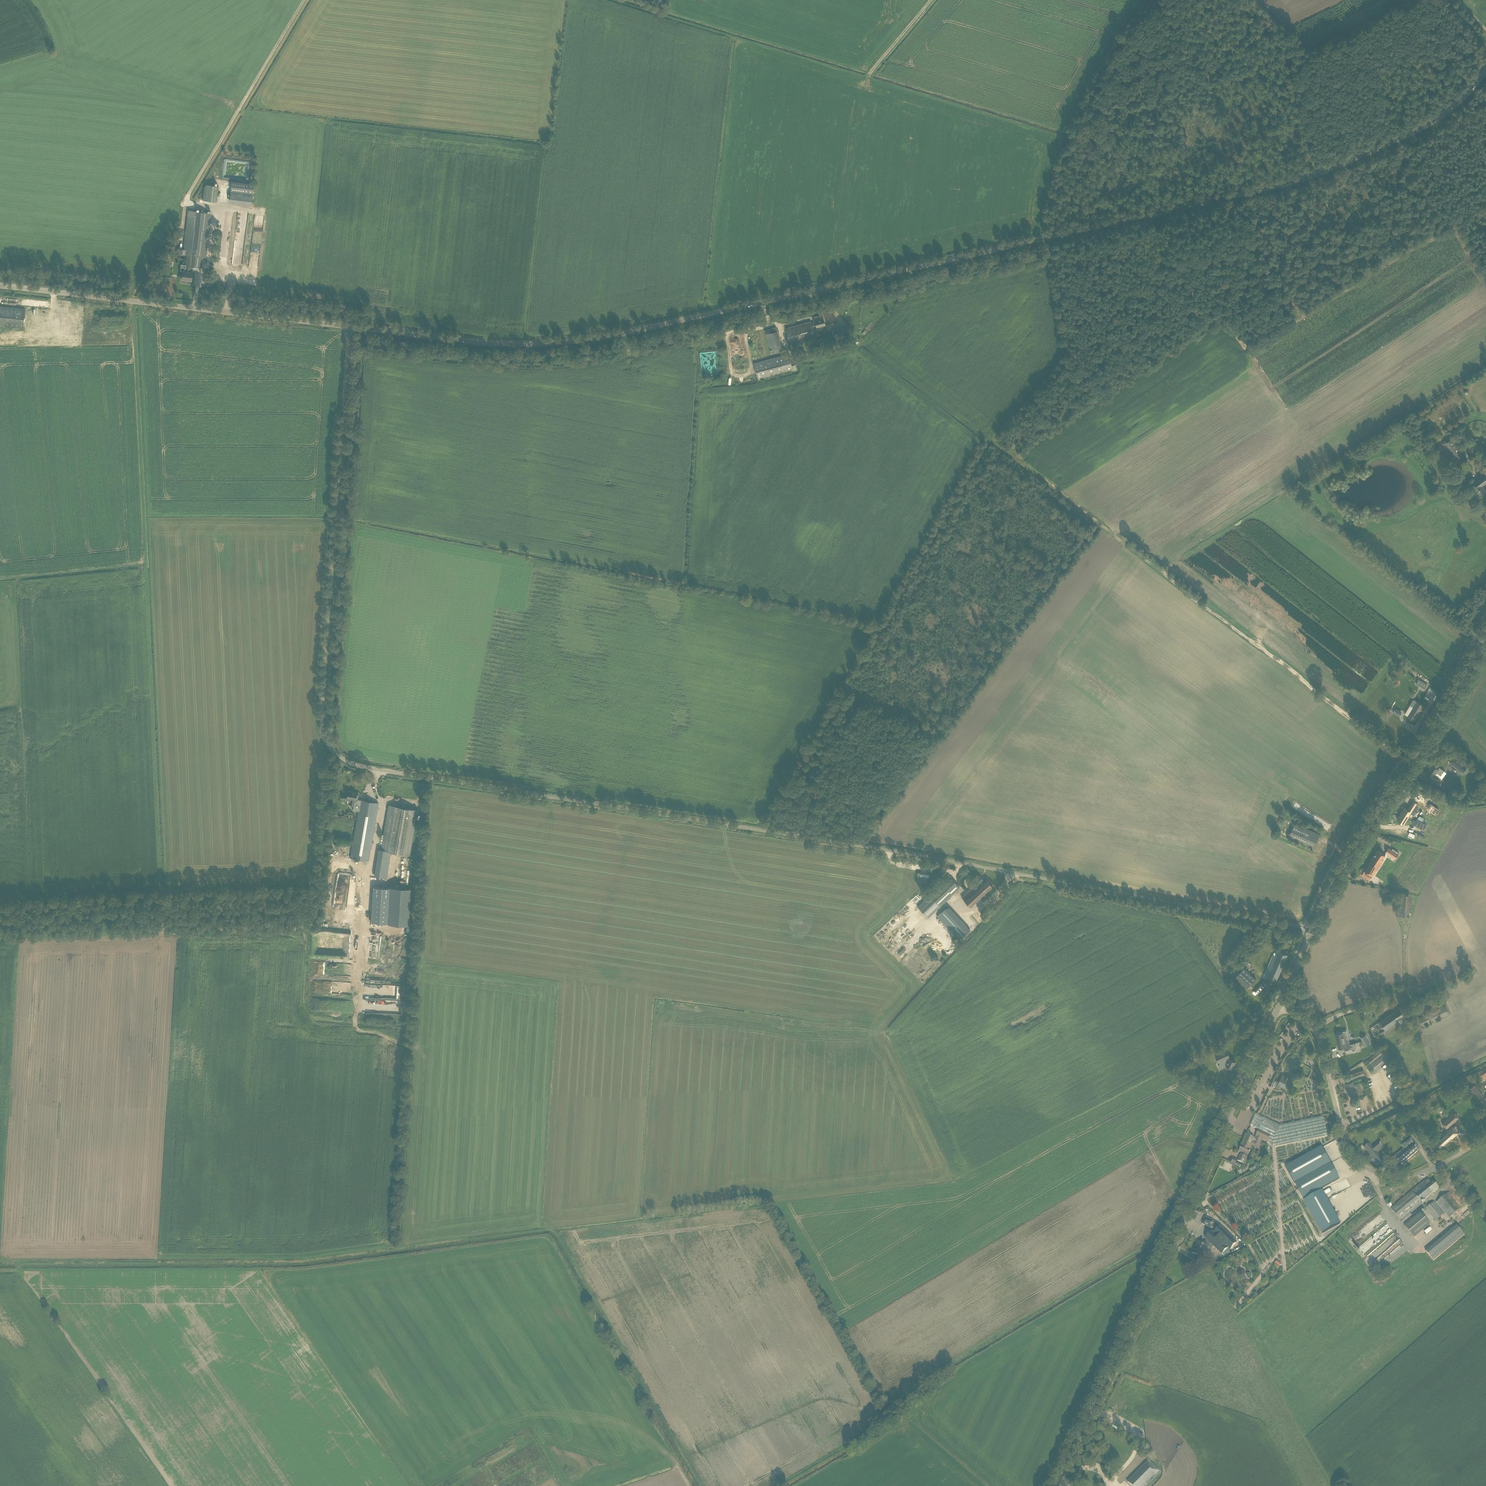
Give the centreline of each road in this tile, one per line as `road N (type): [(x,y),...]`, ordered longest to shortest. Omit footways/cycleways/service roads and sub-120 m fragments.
road 1 (unclassified): [(1312,929),(926,857),(377,770),(341,757),(322,721),(348,326)]
road 2 (tertiary): [(348,326),(548,343),(700,316),(1304,178),(1427,124),(1485,70)]
road 3 (track): [(1067,335),(1073,356),(979,447),(898,604),(763,831)]
road 4 (tertiary): [(1056,1485),(1277,1009)]
road 5 (track): [(1485,203),(1247,348),(1224,320),(1189,308),(1067,335)]
road 6 (tertiary): [(0,286),(348,326)]
road 7 (track): [(0,912),(327,910),(328,898)]
road 8 (tertiary): [(1312,929),(1349,854),(1485,641)]
road 9 (unclassified): [(1314,1029),(1345,1141),(1361,1169),(1399,1177),(1437,1165)]
road 10 (unclassified): [(1314,1029),(1397,989),(1401,928)]

